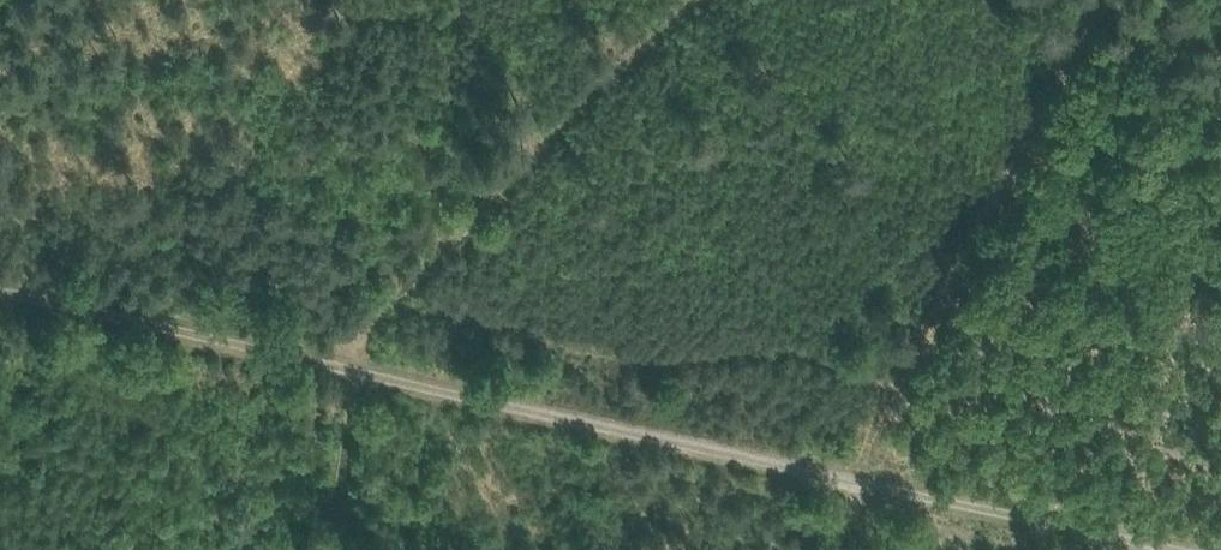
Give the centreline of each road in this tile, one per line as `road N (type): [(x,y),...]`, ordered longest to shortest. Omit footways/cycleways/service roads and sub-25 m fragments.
road 1 (track): [(852,474),(0,290)]
road 2 (track): [(1184,549),(852,474)]
road 3 (track): [(338,363),(346,454),(326,549)]

